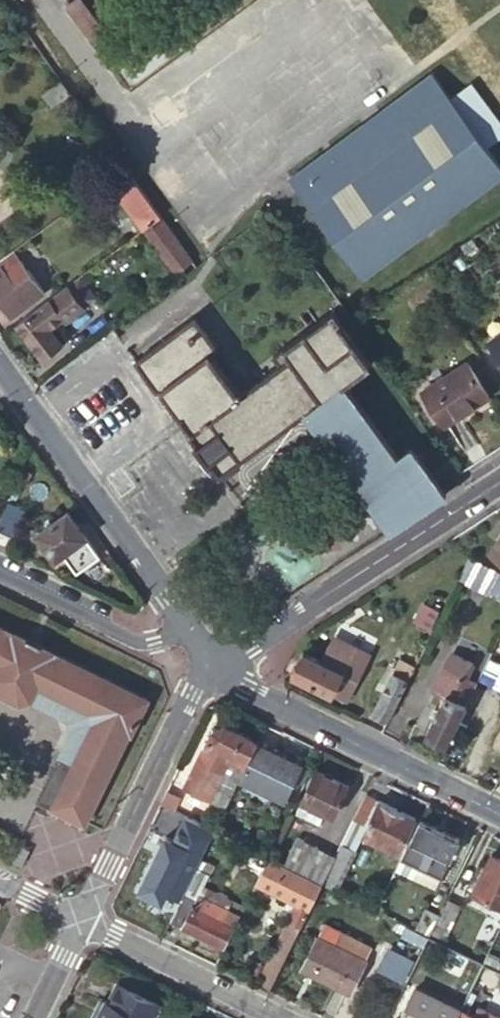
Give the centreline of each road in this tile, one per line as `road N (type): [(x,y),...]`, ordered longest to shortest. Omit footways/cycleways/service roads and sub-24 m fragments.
road 1 (residential): [(499,482),(205,673)]
road 2 (residential): [(499,818),(205,673)]
road 3 (residential): [(0,369),(148,568),(185,636)]
road 4 (residential): [(205,673),(80,924)]
road 5 (residential): [(273,1017),(80,924)]
road 6 (residential): [(185,636),(150,641),(0,572)]

